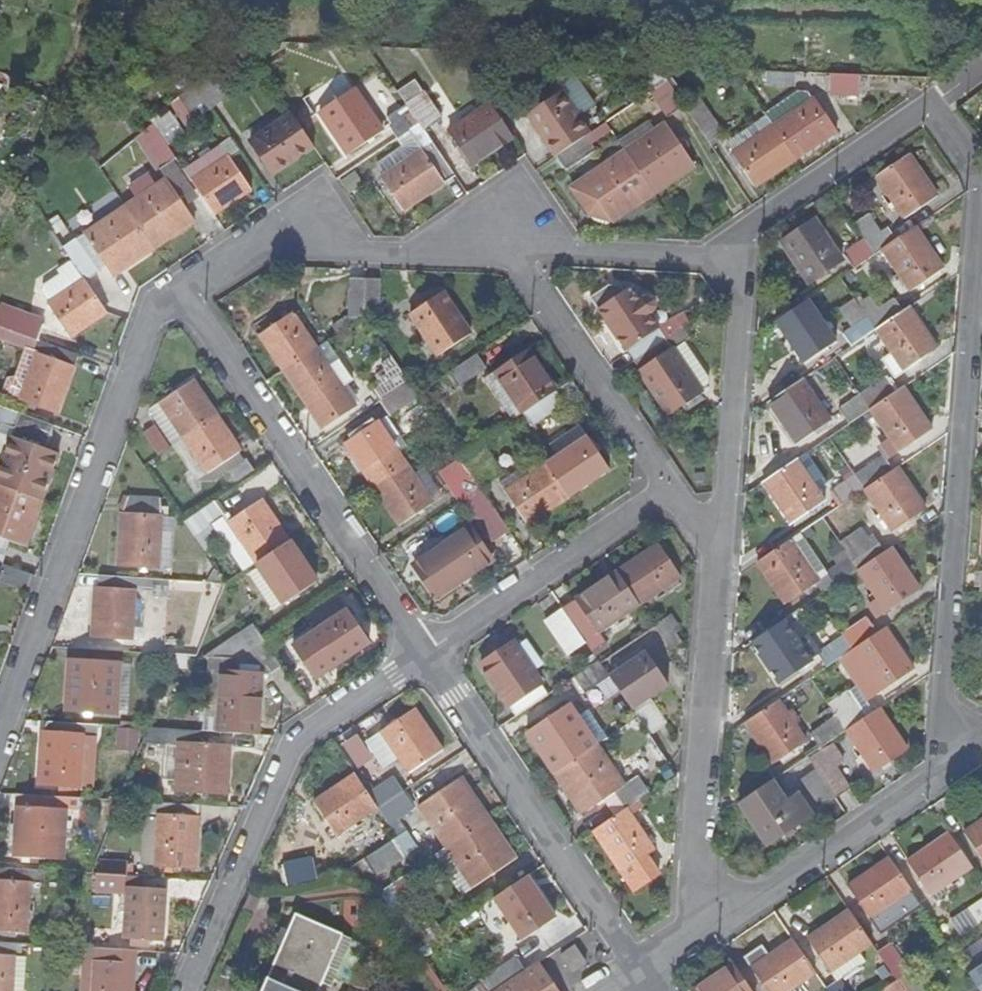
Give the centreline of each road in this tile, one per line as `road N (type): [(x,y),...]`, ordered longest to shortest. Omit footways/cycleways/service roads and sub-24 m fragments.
road 1 (residential): [(938,779),(981,186),(926,107)]
road 2 (residential): [(0,731),(149,320),(179,288)]
road 3 (residential): [(425,653),(179,288)]
road 4 (residential): [(425,653),(301,735),(187,990)]
road 5 (residential): [(637,968),(425,653)]
road 6 (residential): [(719,562),(690,934)]
road 7 (residential): [(179,288),(248,248),(507,249)]
road 8 (residential): [(745,251),(719,562)]
road 9 (residential): [(670,488),(425,653)]
road 10 (residential): [(690,934),(938,779)]
road 11 (residential): [(507,249),(670,488)]
road 12 (residential): [(507,249),(715,260),(745,251)]
road 13 (residential): [(745,251),(752,227),(926,107)]

